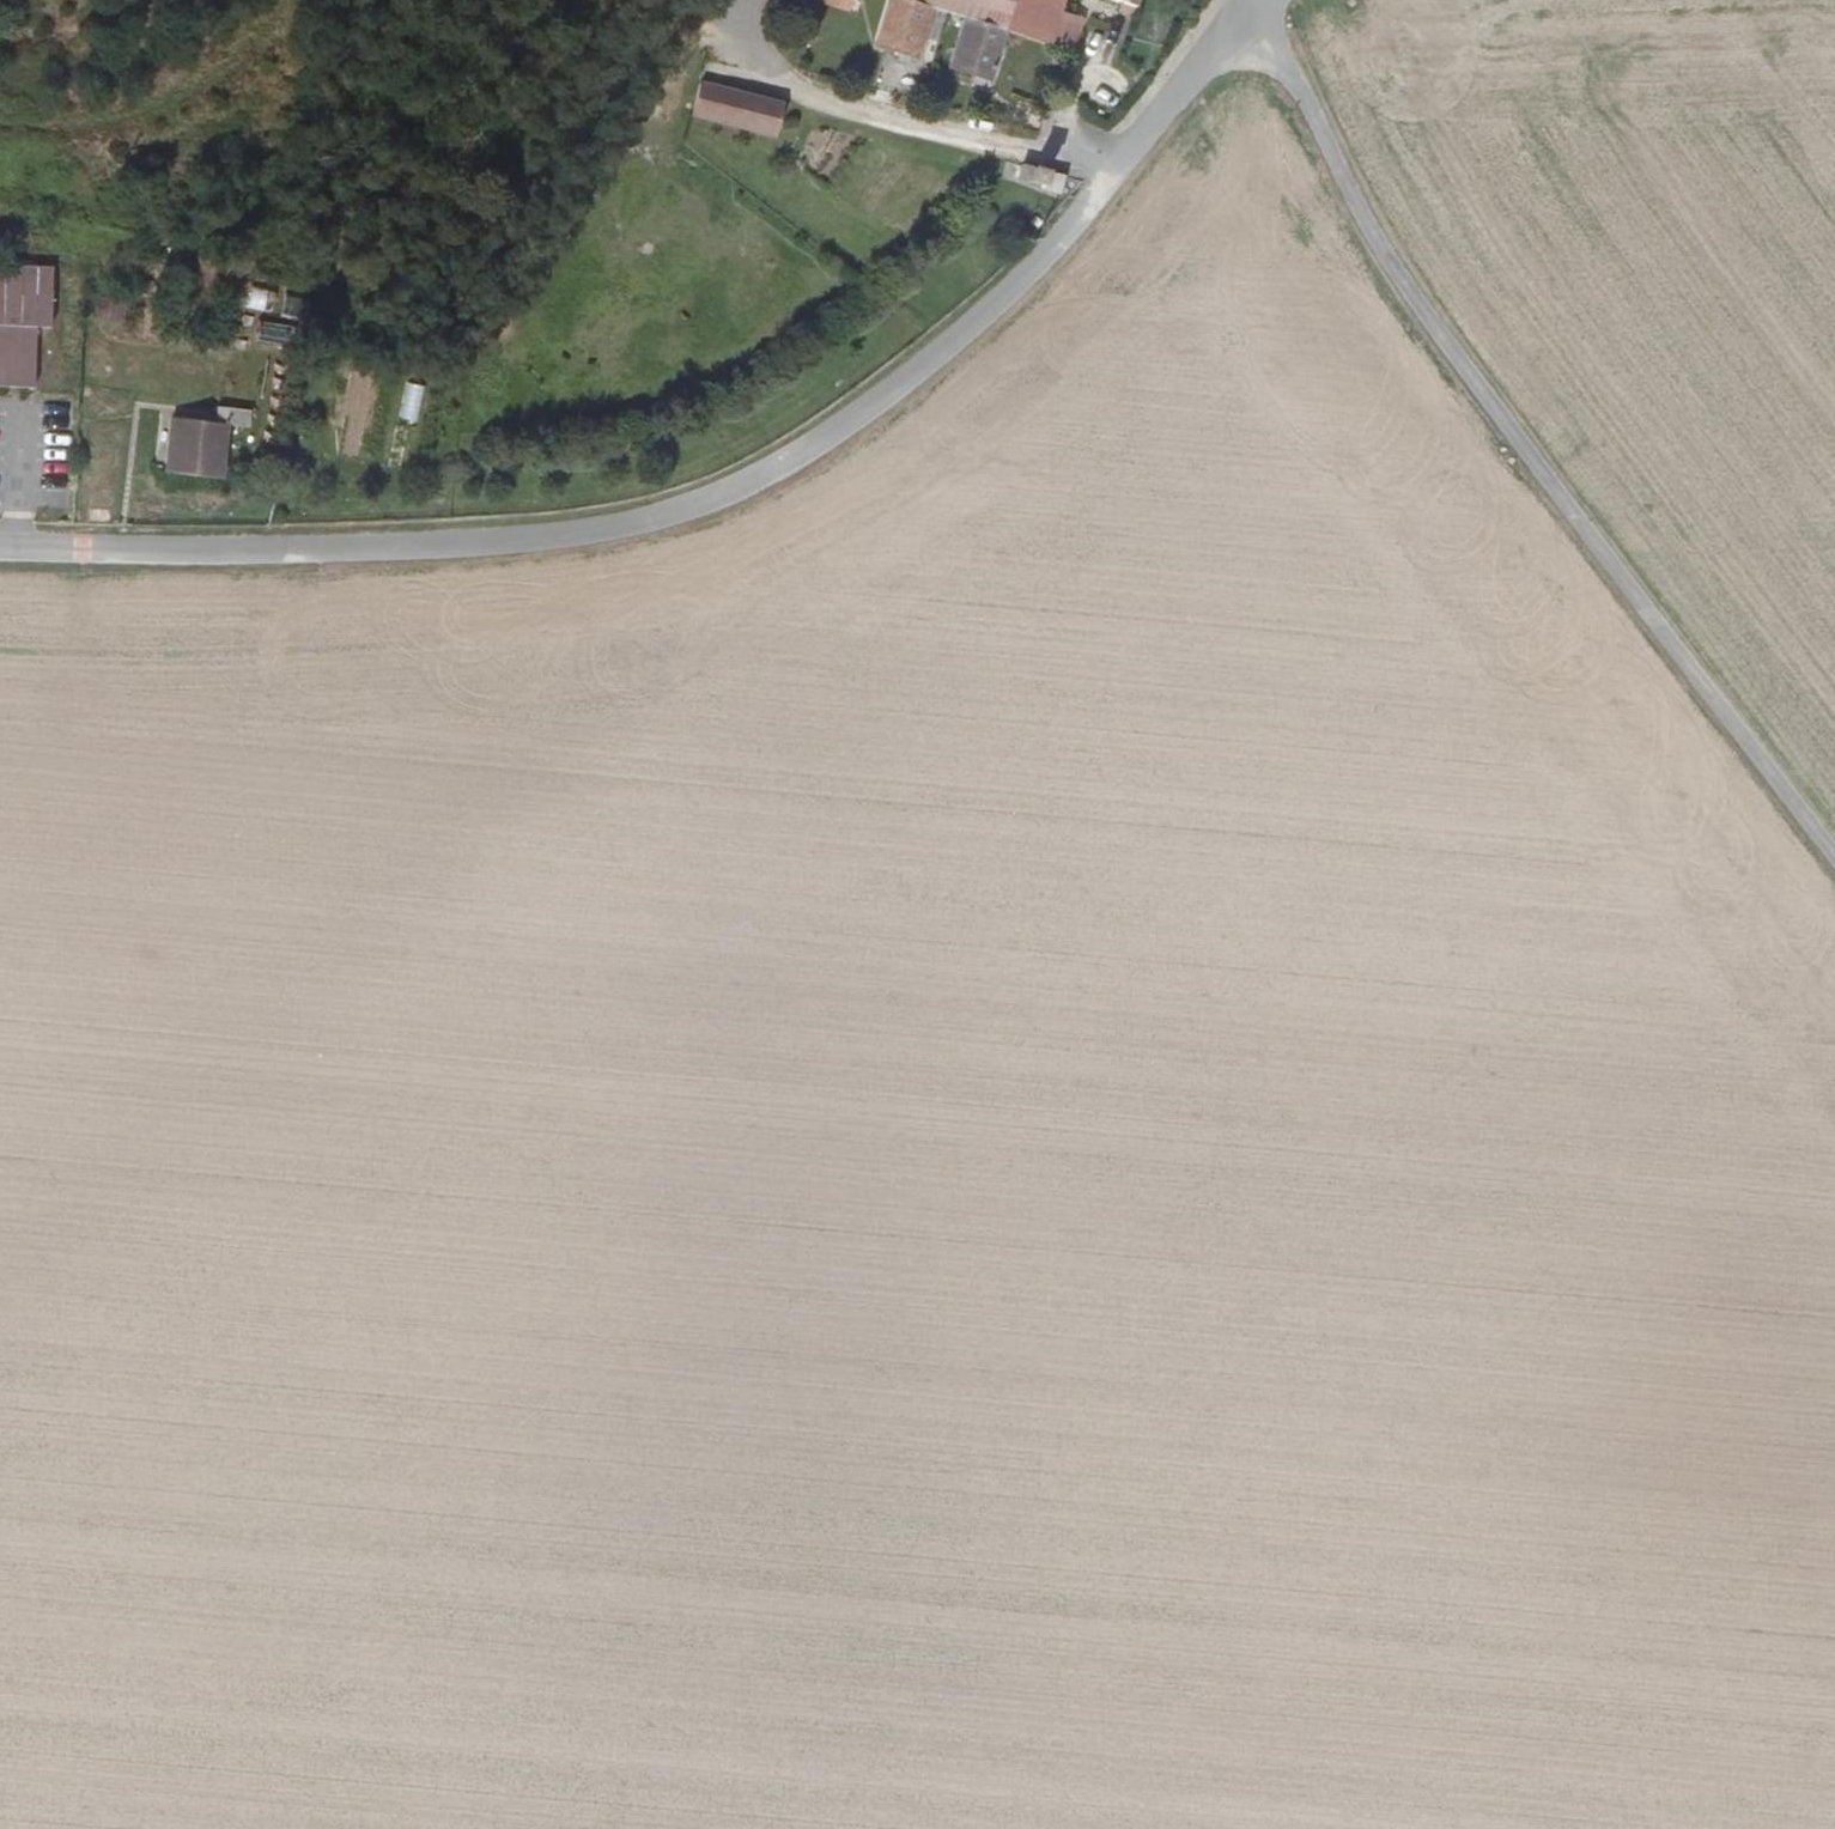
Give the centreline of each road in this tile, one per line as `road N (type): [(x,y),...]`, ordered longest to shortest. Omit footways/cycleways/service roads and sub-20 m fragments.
road 1 (unclassified): [(0,547),(362,552),(606,530),(683,513),(773,471),(974,325),(1071,226),(1256,8)]
road 2 (track): [(1270,0),(1256,8),(1361,210),(1520,443),(1834,855)]

